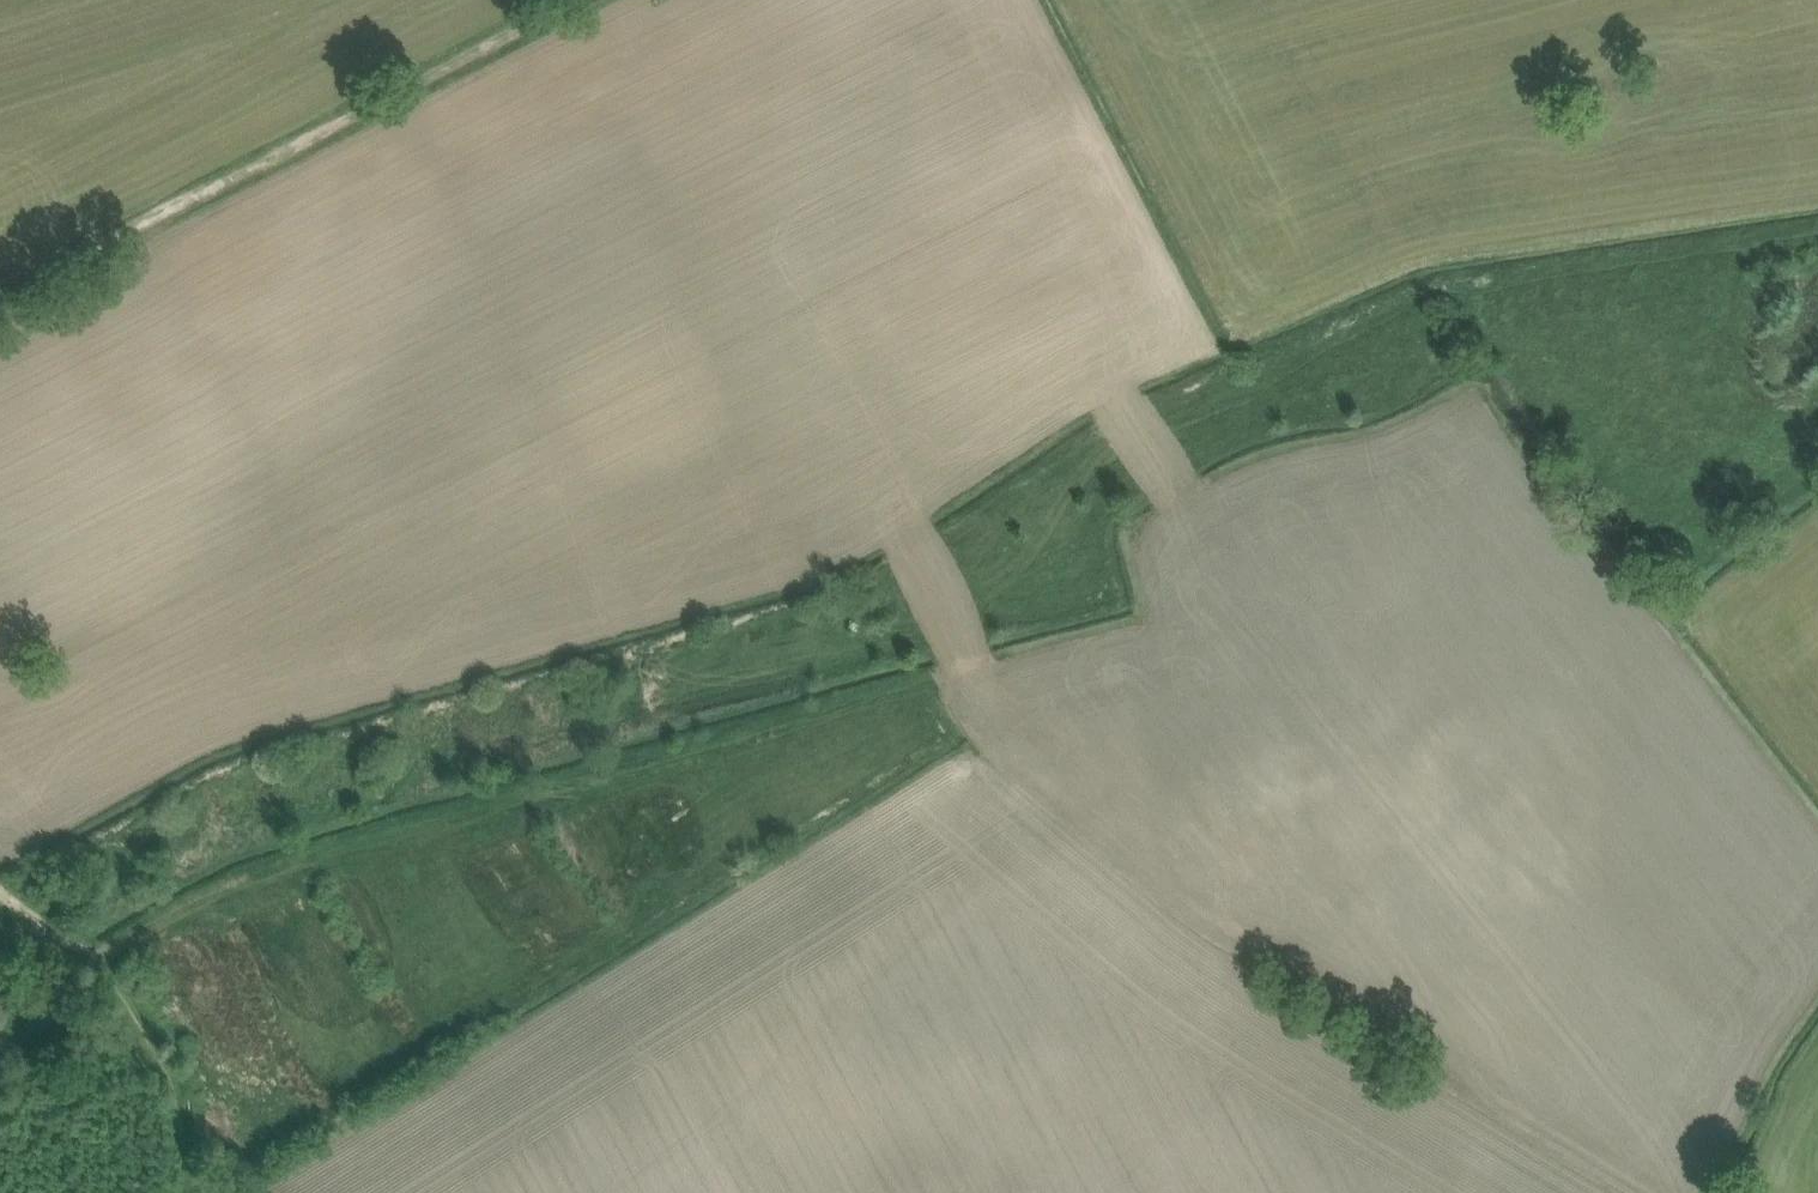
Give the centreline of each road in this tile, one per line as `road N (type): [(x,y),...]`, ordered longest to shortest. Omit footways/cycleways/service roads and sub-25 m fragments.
road 1 (track): [(590,0),(0,305)]
road 2 (track): [(183,1135),(168,1081),(95,954),(0,888)]

